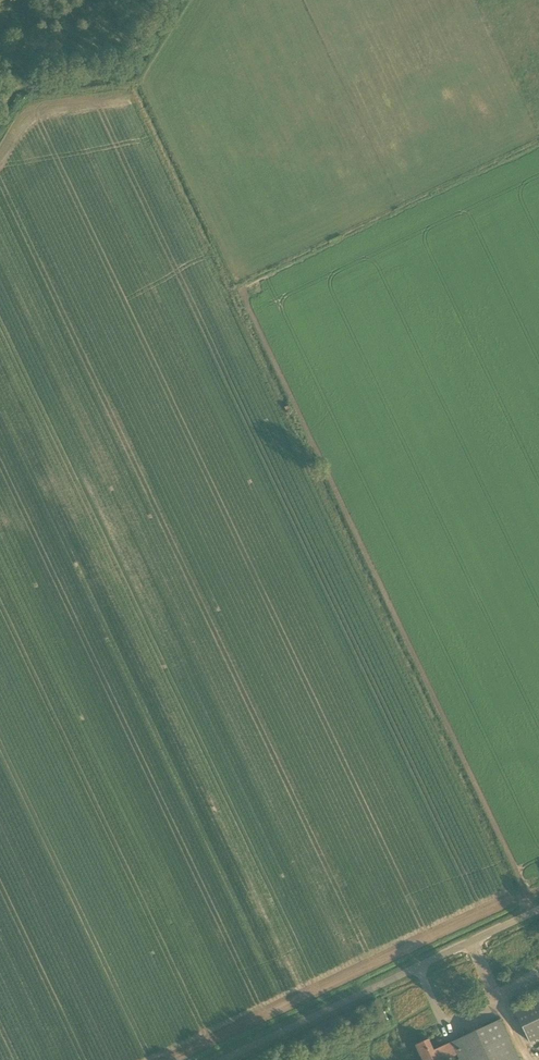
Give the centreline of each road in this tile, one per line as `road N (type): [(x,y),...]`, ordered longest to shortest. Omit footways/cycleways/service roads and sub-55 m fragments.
road 1 (unclassified): [(215,1059),(538,907)]

